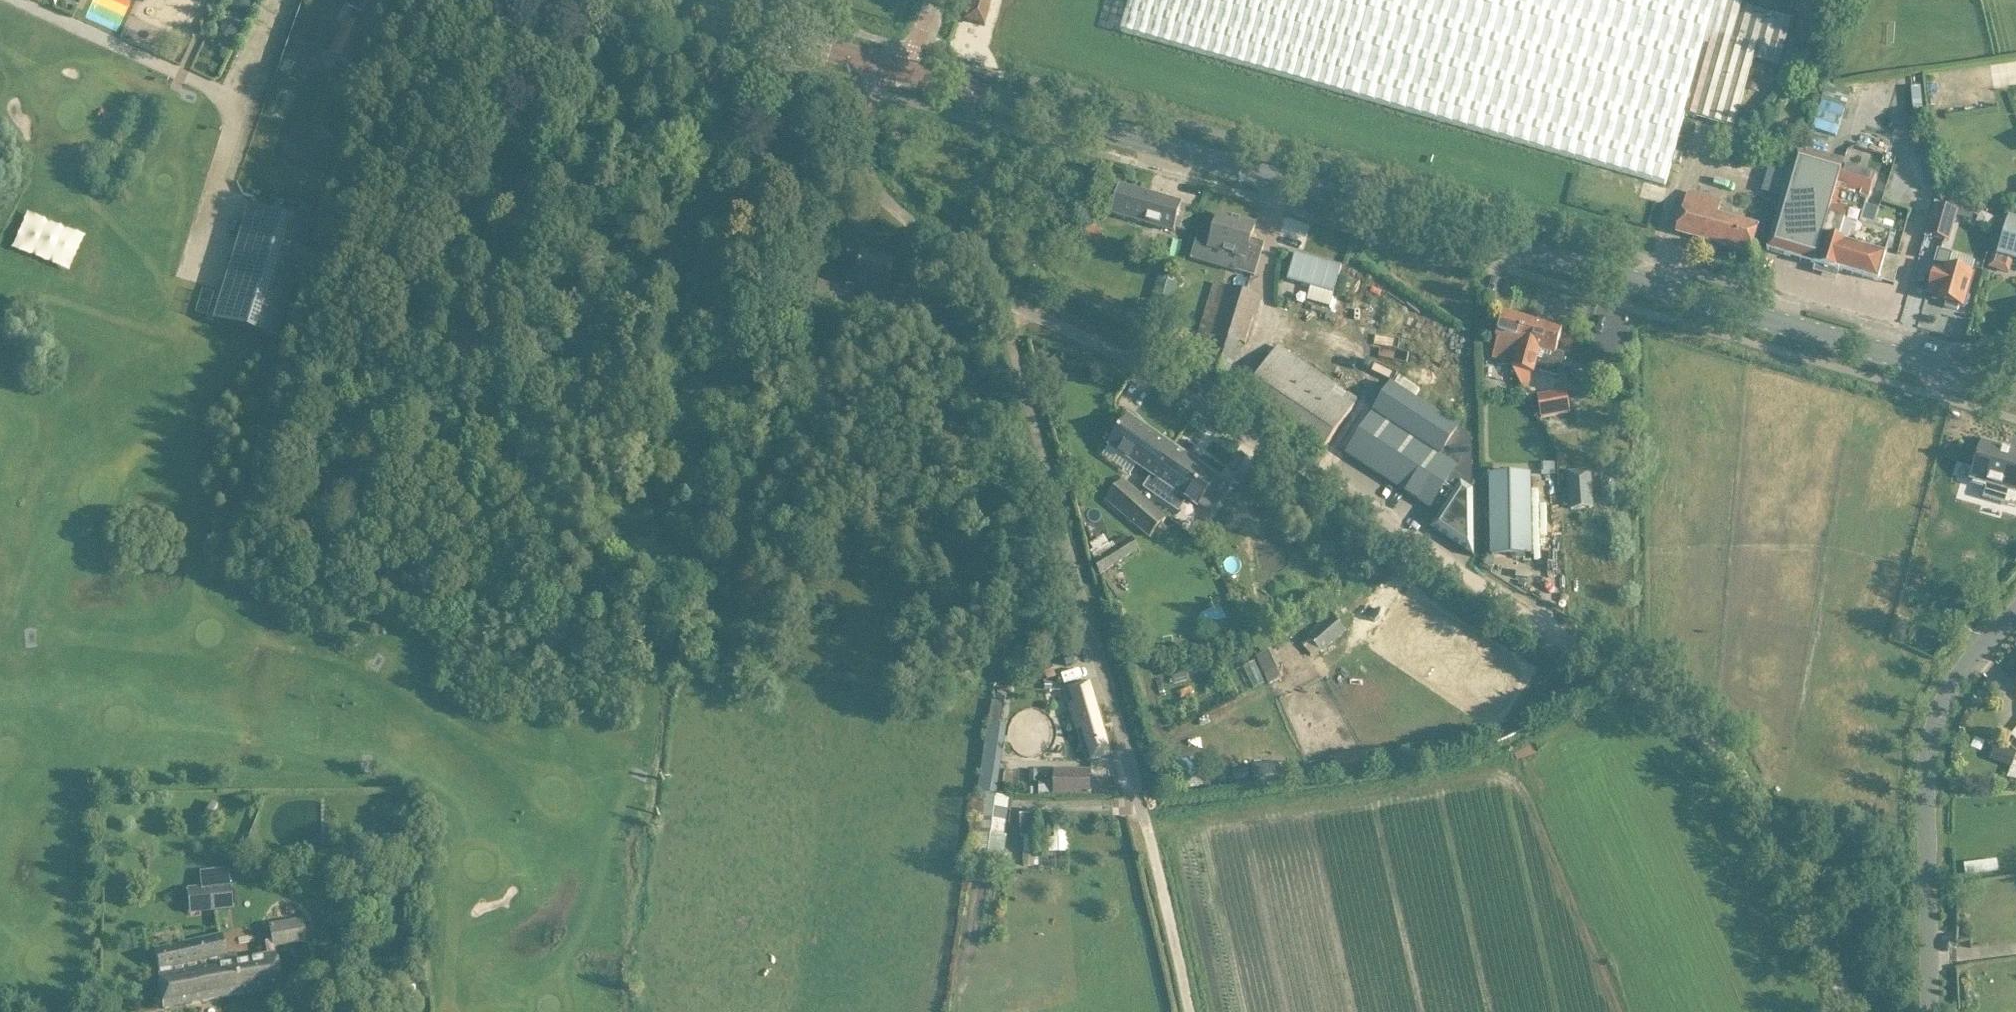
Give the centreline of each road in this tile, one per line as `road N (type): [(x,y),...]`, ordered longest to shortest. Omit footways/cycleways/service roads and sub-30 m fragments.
road 1 (tertiary): [(2015,389),(892,67)]
road 2 (track): [(1456,559),(1694,720),(1738,770),(1768,823),(1851,1011)]
road 3 (unclassified): [(1456,559),(994,293)]
road 4 (unclassified): [(1133,783),(994,293)]
road 5 (unclassified): [(1930,1011),(1929,756),(1952,683),(2015,613)]
road 6 (unclassified): [(994,293),(868,180),(861,139),(871,92),(892,67)]
road 7 (tertiary): [(892,67),(668,0)]

